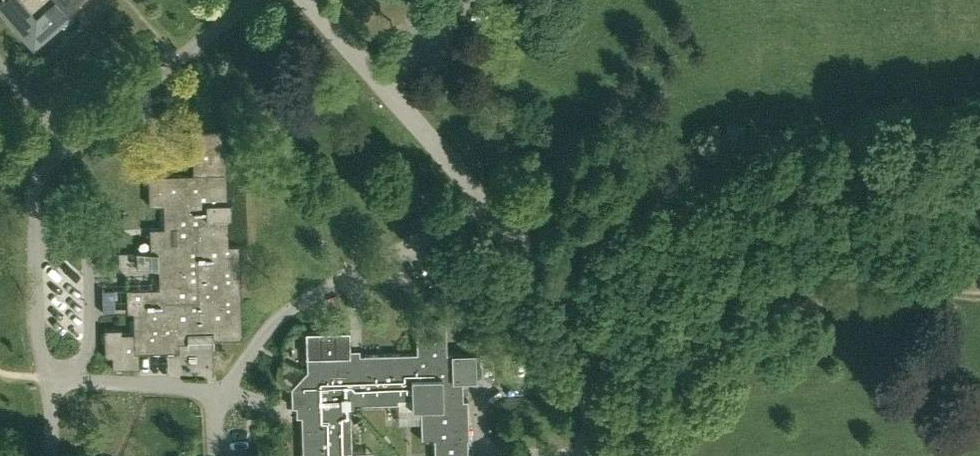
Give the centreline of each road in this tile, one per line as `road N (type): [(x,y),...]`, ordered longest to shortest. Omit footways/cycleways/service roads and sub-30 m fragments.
road 1 (track): [(589,354),(720,353),(834,300),(979,272)]
road 2 (residential): [(217,394),(276,318),(490,202)]
road 3 (residential): [(250,0),(71,145)]
road 4 (residential): [(592,386),(572,300),(490,202)]
road 5 (residential): [(33,229),(87,254),(88,346),(78,362),(43,365)]
road 6 (residential): [(44,376),(217,394)]
road 7 (residential): [(492,455),(482,448),(481,403),(498,390),(592,386)]
road 8 (residential): [(490,202),(385,89)]
road 9 (residential): [(33,229),(43,365)]

